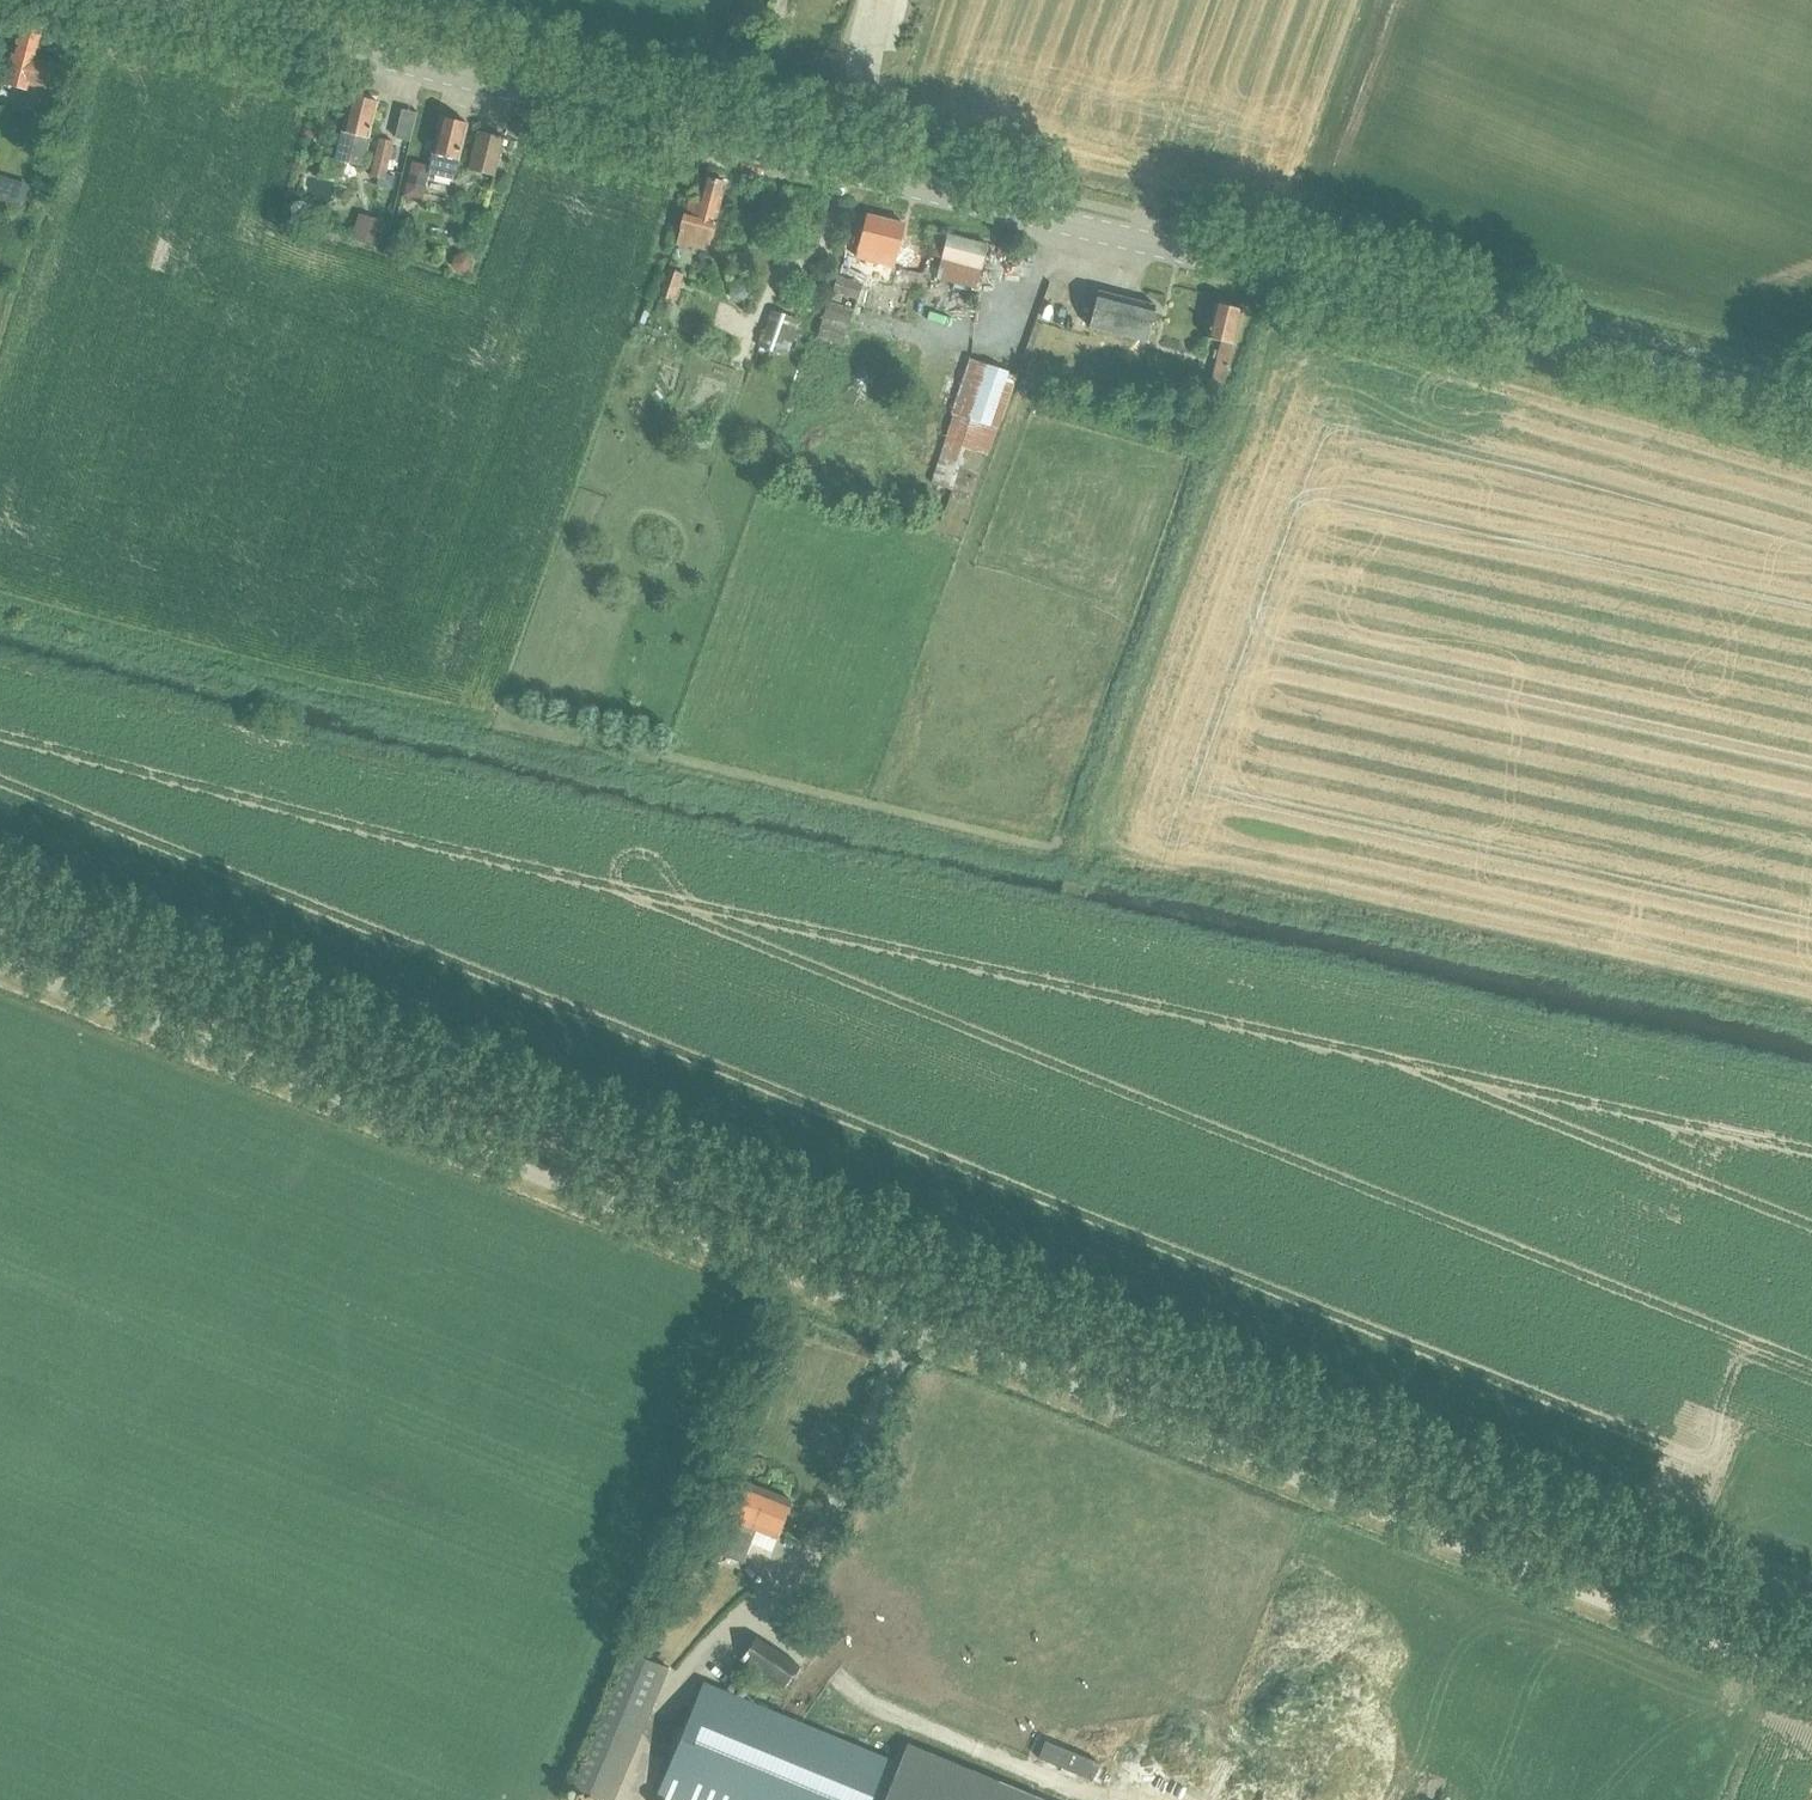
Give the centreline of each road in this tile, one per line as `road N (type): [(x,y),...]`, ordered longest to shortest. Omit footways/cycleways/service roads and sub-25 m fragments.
road 1 (unclassified): [(1811,1689),(0,965)]
road 2 (secondary): [(1811,423),(1093,233),(133,0)]

